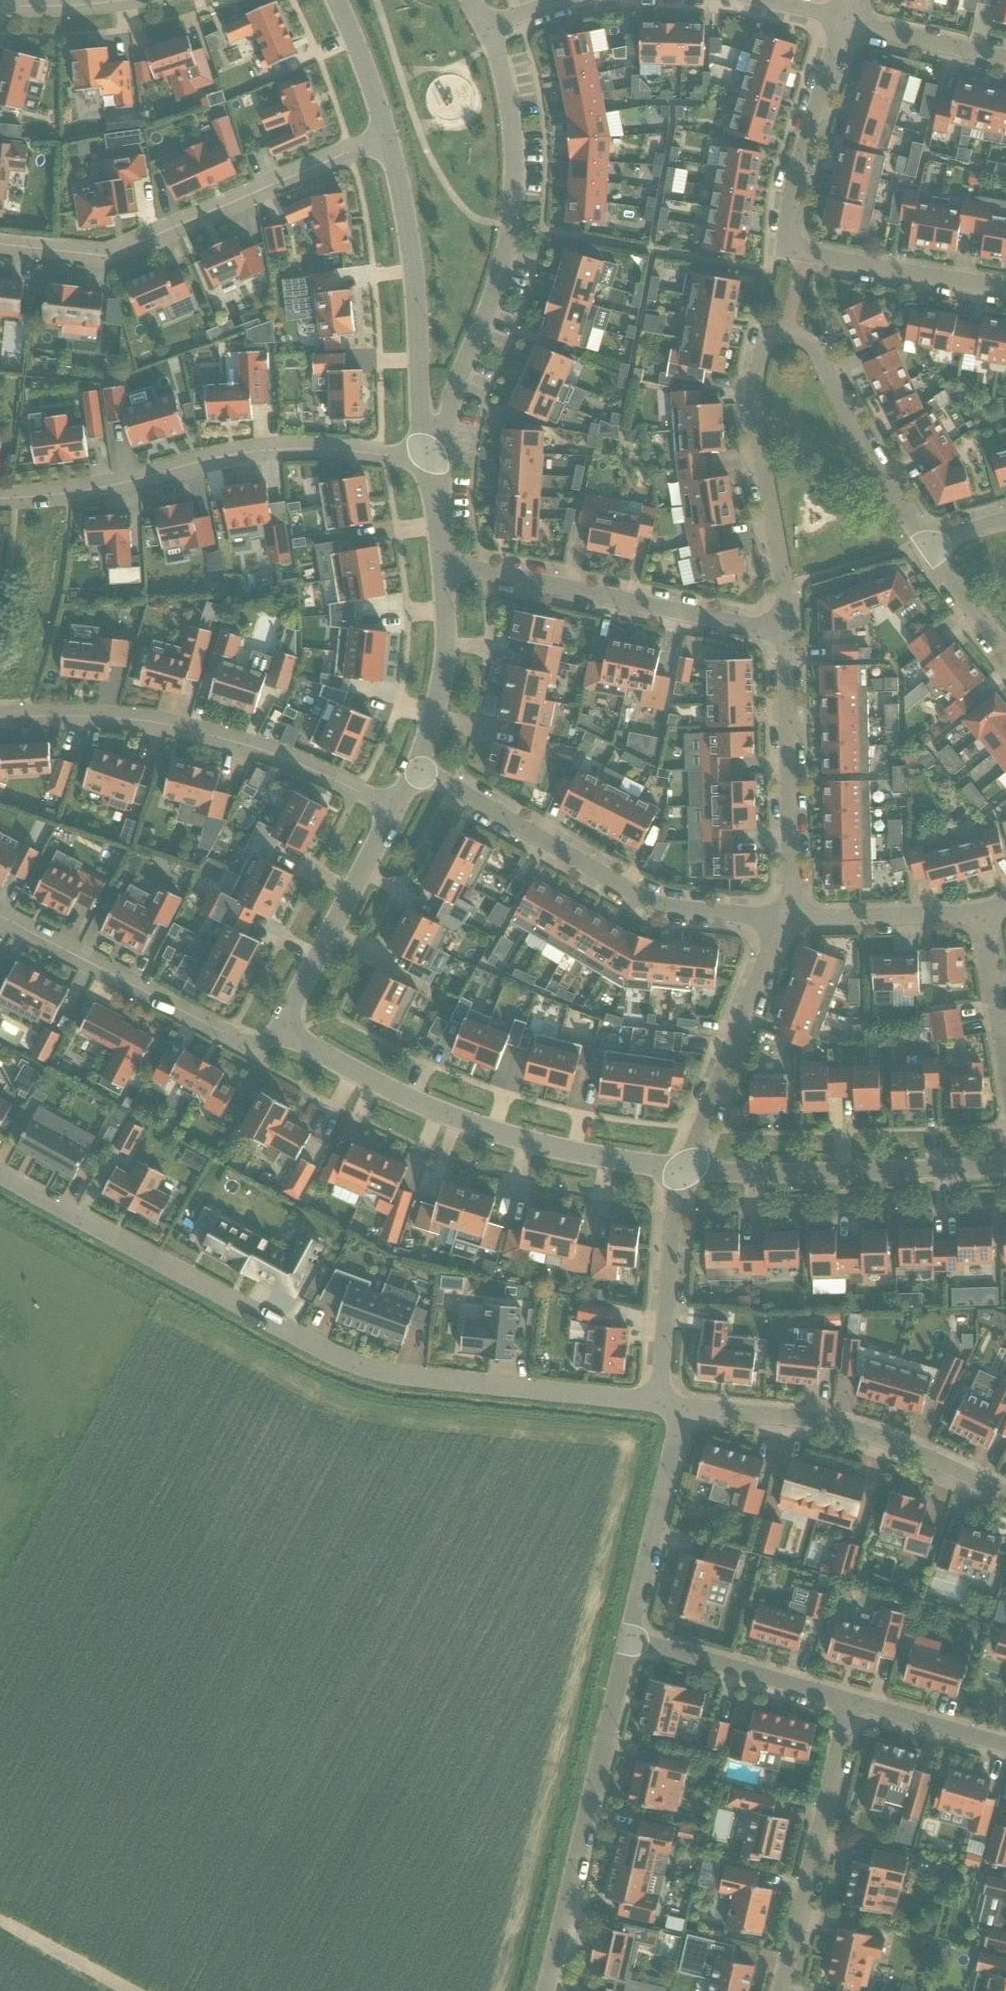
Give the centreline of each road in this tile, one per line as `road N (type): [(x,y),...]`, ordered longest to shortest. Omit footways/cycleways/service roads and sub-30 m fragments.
road 1 (residential): [(660,1402),(369,1371),(0,1175)]
road 2 (residential): [(1005,289),(793,249),(791,190),(845,18)]
road 3 (residential): [(427,455),(480,338),(510,225),(512,118),(487,25)]
road 4 (residential): [(427,455),(298,447),(63,494),(0,497)]
road 5 (residential): [(292,1028),(429,1108),(512,1137),(688,1170)]
road 6 (residential): [(0,244),(120,251),(386,136)]
road 7 (residential): [(0,719),(159,724),(256,750),(393,810)]
road 8 (residential): [(418,767),(640,895),(691,912),(782,920)]
road 9 (residential): [(442,562),(791,638)]
road 10 (residential): [(625,1649),(548,1990)]
road 11 (residential): [(684,1404),(875,1433),(1005,1492)]
road 12 (residential): [(292,1028),(246,1043),(0,914)]
road 13 (residential): [(386,136),(407,234),(427,455)]
road 14 (residential): [(791,638),(758,378),(765,350),(790,336)]
road 15 (residential): [(688,1170),(1005,1167)]
road 16 (residential): [(781,1990),(847,1711)]
road 17 (residential): [(782,920),(794,873),(791,638)]
road 18 (residential): [(688,1170),(782,920)]
road 19 (residential): [(931,549),(812,346),(790,336)]
road 20 (residential): [(684,1404),(625,1649)]
road 21 (residential): [(393,810),(295,1003),(292,1028)]
road 22 (residential): [(688,1170),(660,1402)]
road 23 (residential): [(847,1711),(625,1649)]
road 24 (residential): [(442,562),(442,662),(418,767)]
road 25 (residential): [(782,920),(983,915)]
road 26 (residential): [(1005,59),(845,18)]
road 27 (residential): [(1005,1740),(847,1711)]
road 28 (residential): [(1005,1064),(983,915)]
road 29 (residential): [(333,0),(386,136)]
road 30 (residential): [(1005,647),(931,549)]

